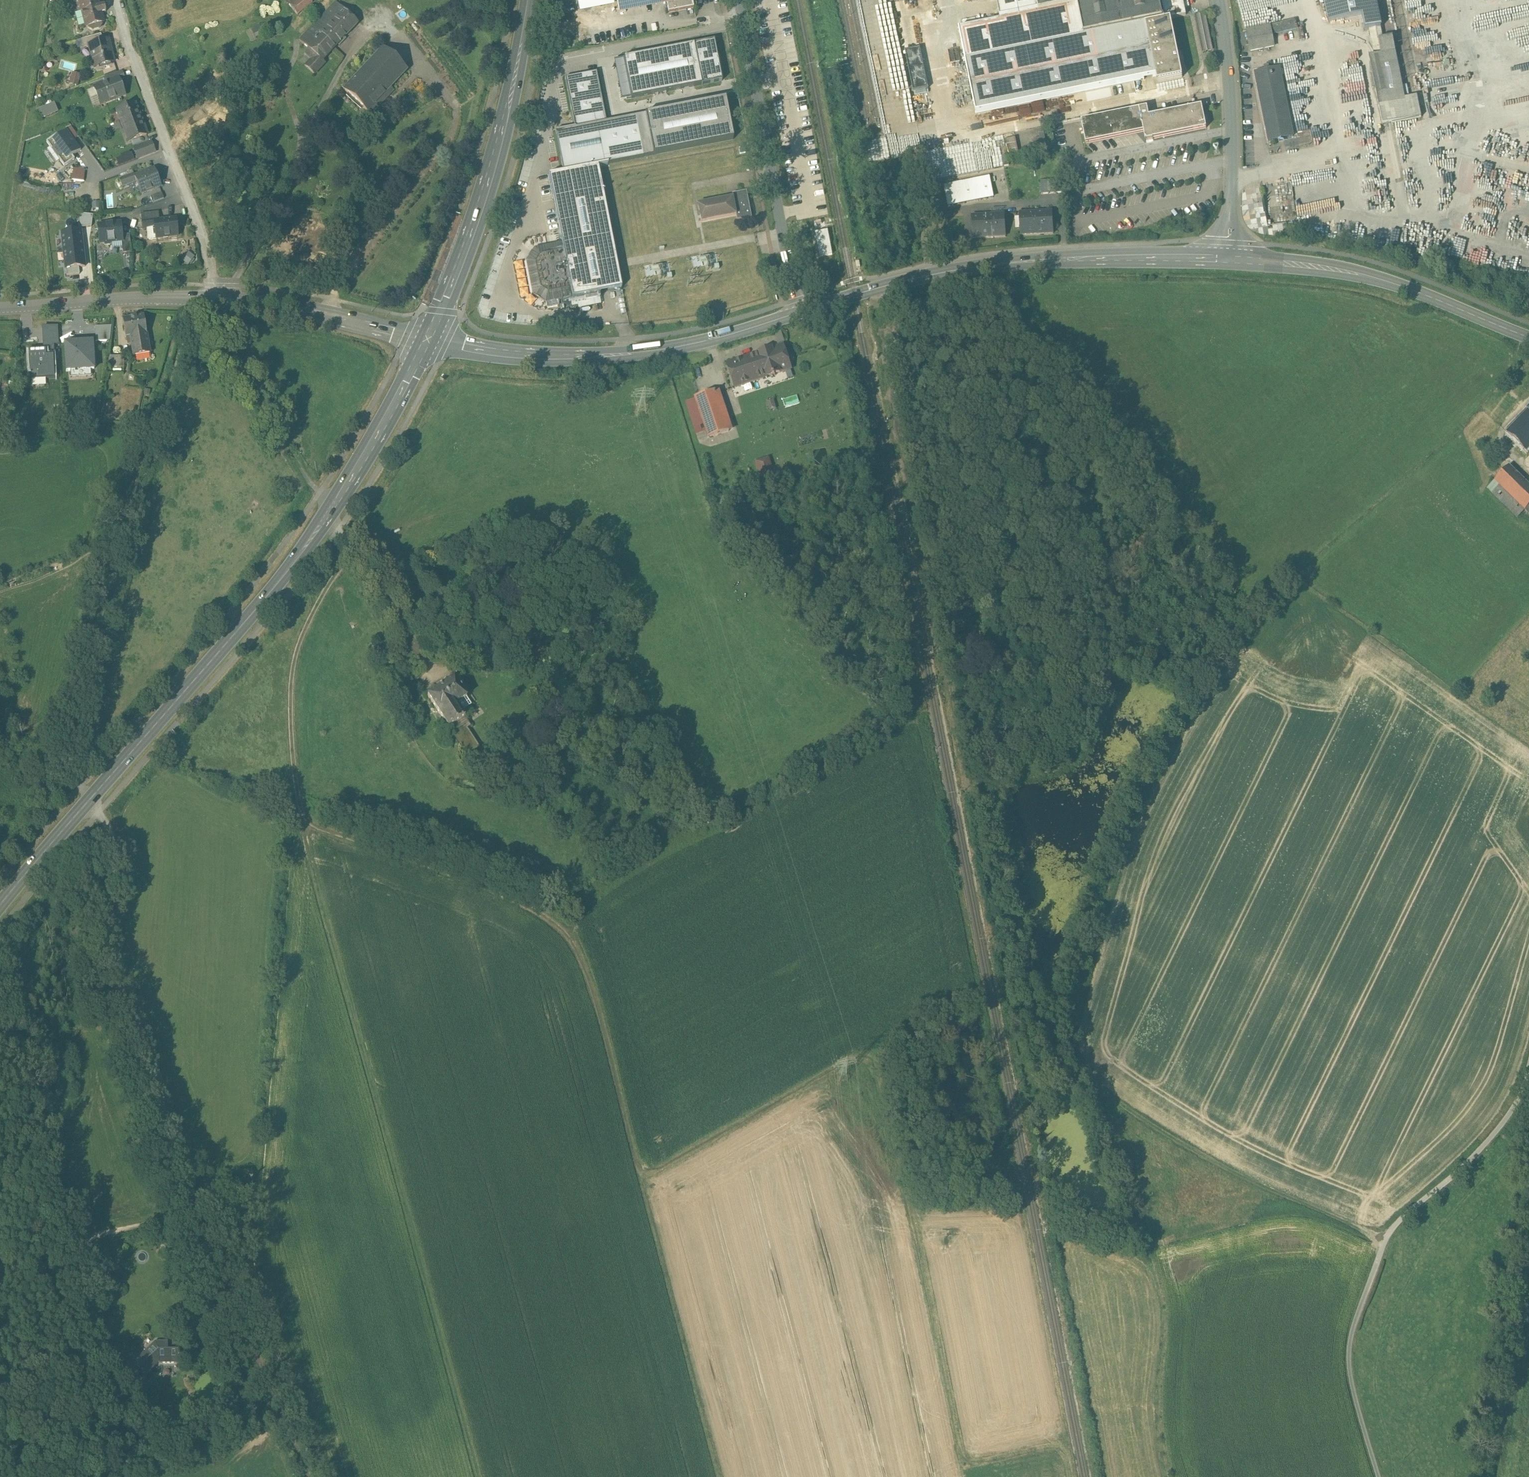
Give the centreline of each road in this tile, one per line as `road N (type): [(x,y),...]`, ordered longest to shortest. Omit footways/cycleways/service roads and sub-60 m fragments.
road 1 (track): [(355,554),(310,619),(294,659),(294,760),(305,818),(519,900),(568,935),(588,975),(646,1174),(863,1054),(874,1056),(962,1454),(977,1463),(1053,1447),(1068,1455),(1072,1476)]
road 2 (track): [(887,287),(899,327),(894,378),(1017,1031),(1257,1184),(1385,1240)]
road 3 (track): [(312,1476),(197,1215),(132,1026),(112,934),(114,842),(90,800)]
road 4 (primary): [(427,339),(300,556),(0,906)]
road 5 (unclassified): [(1378,1476),(1350,1380),(1356,1316),(1385,1240),(1500,1127),(1528,1068)]
road 6 (secondary): [(1230,260),(992,265),(804,311)]
road 7 (secondary): [(804,311),(708,341),(578,359),(501,357),(427,339)]
road 8 (primary): [(427,339),(488,193),(529,0)]
road 9 (residential): [(804,311),(741,0)]
road 10 (residential): [(117,0),(192,211),(213,299)]
road 11 (secondary): [(1528,337),(1379,279),(1230,260)]
road 12 (residential): [(1219,0),(1229,89),(1230,260)]
road 13 (track): [(213,299),(223,358),(330,509)]
road 14 (residential): [(213,299),(301,307),(427,339)]
road 15 (residential): [(0,307),(213,299)]

